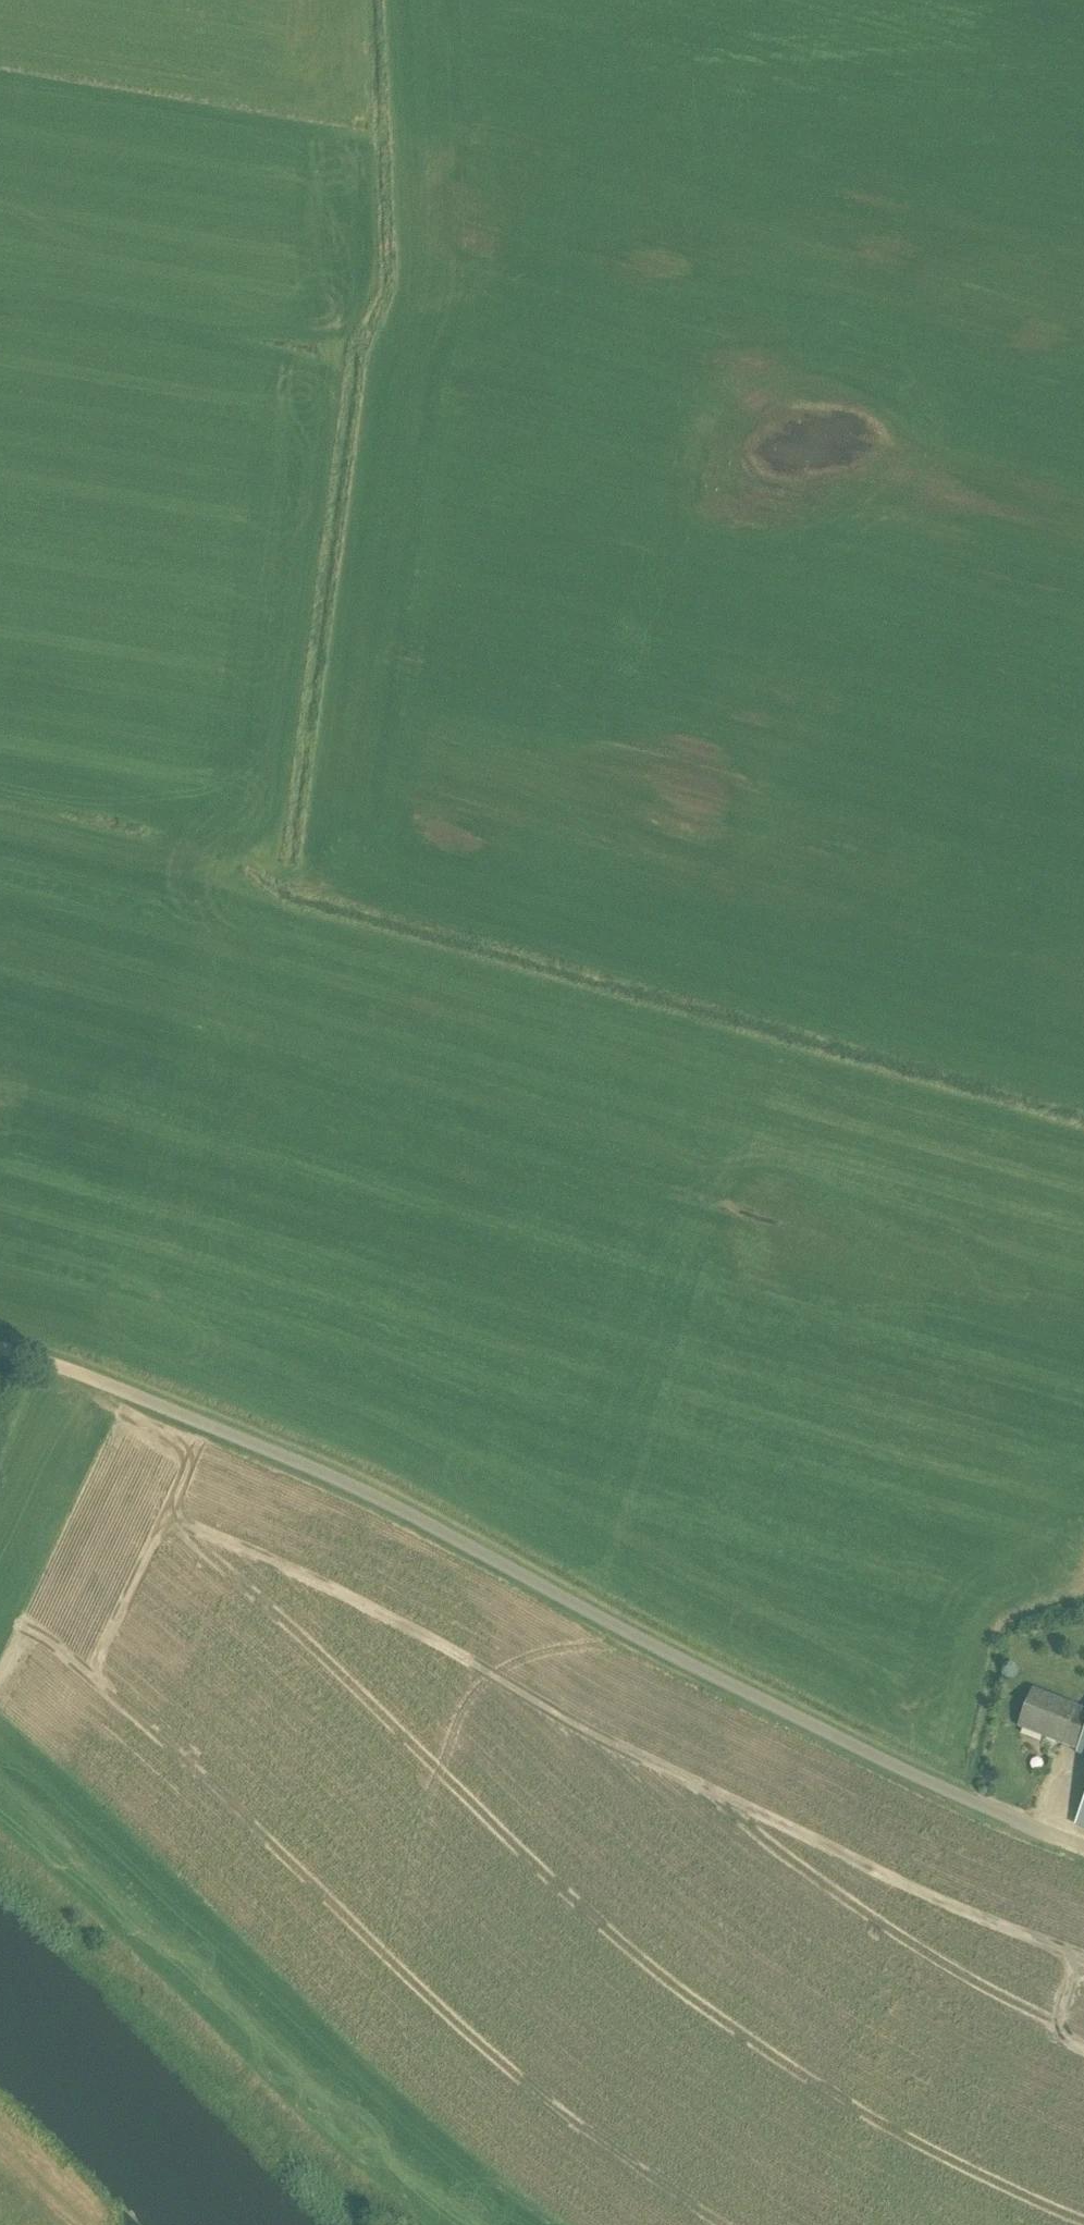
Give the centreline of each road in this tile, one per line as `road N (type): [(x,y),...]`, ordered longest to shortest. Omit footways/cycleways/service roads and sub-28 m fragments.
road 1 (unclassified): [(1083,1843),(965,1796),(266,1447),(0,1349)]

